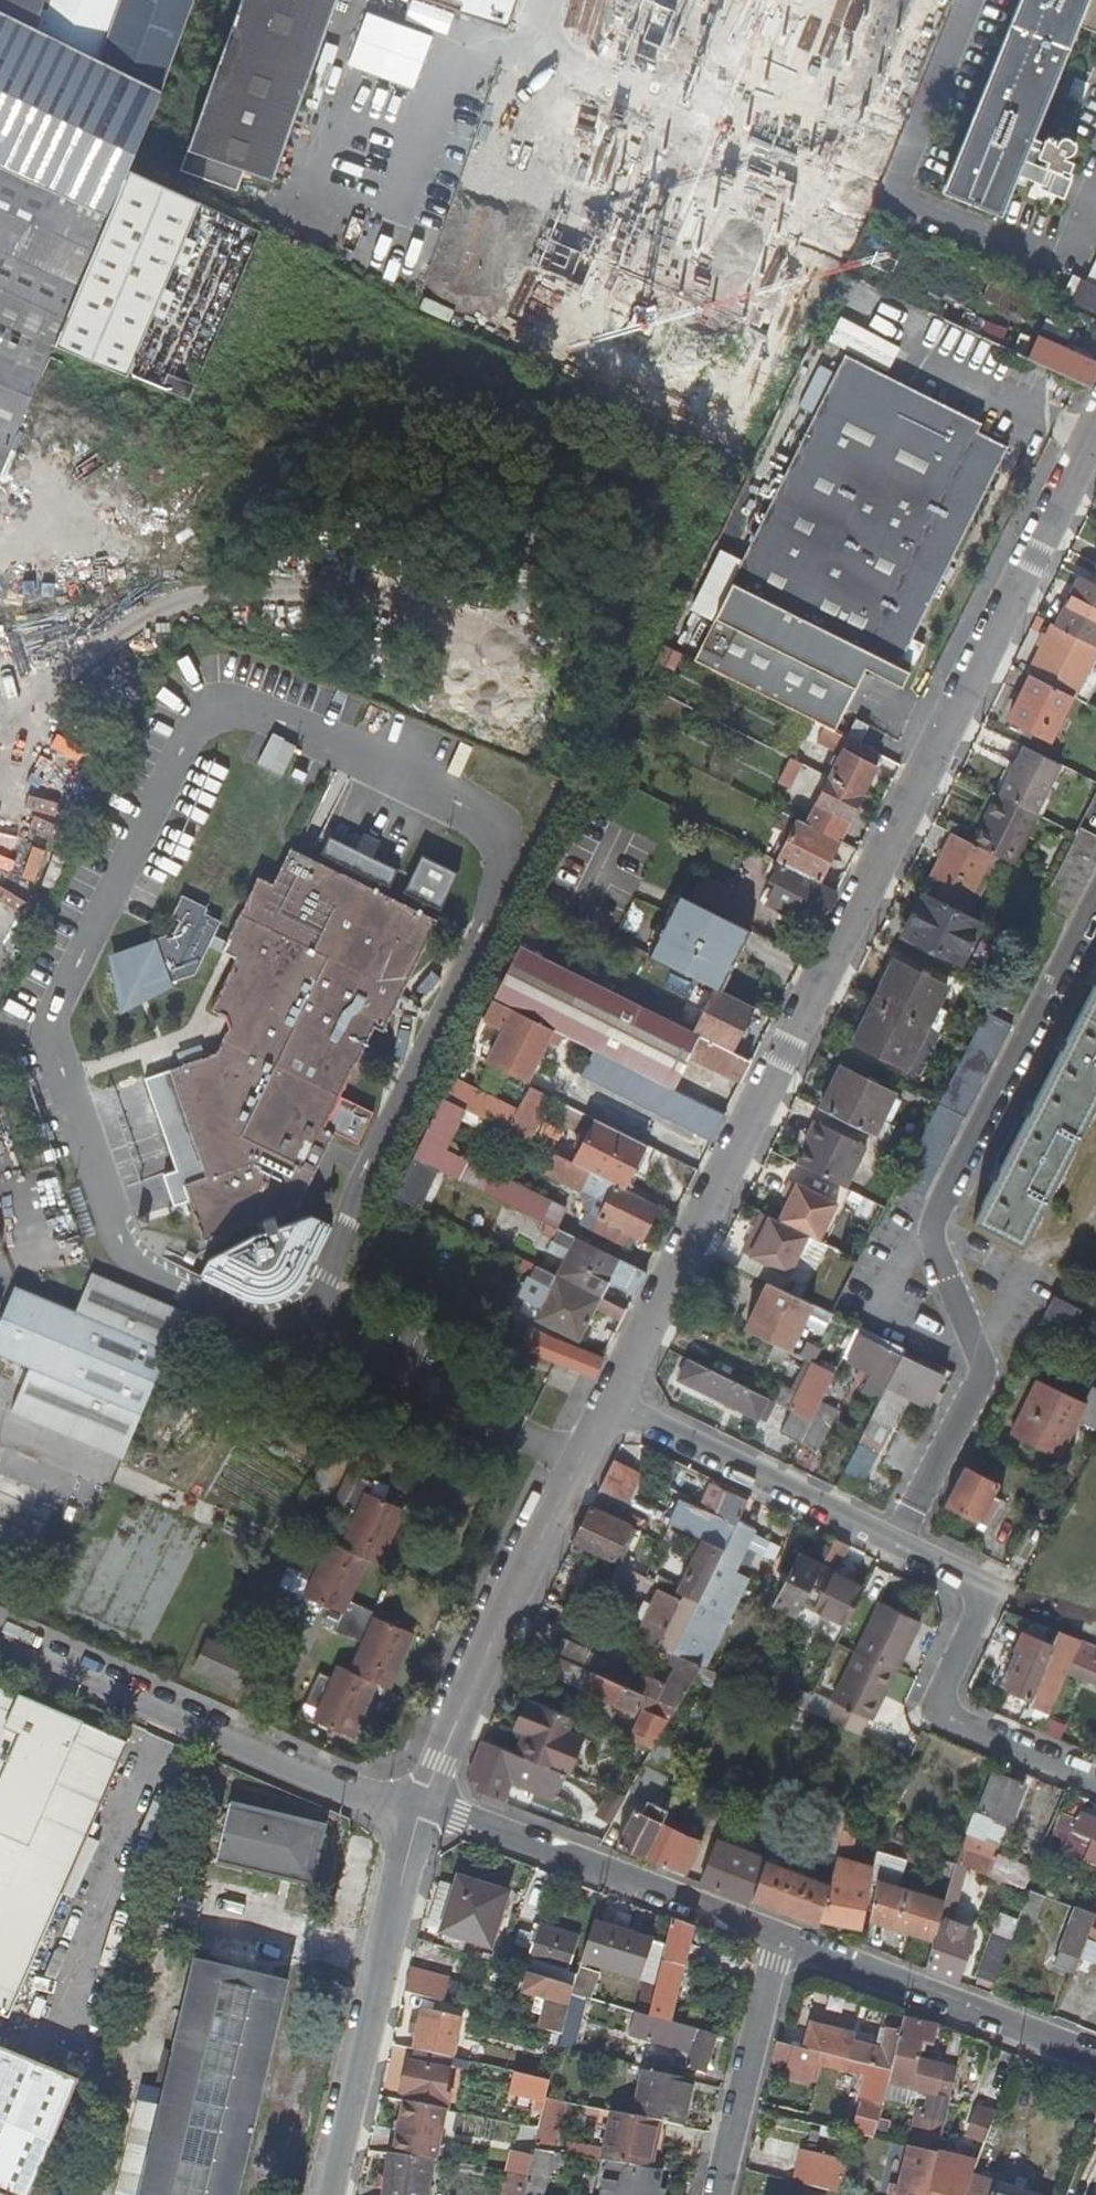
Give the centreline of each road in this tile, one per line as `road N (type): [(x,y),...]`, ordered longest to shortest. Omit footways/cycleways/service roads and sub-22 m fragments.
road 1 (residential): [(610,1401),(1095,414)]
road 2 (residential): [(896,1542),(984,1364),(935,1238),(936,1211),(1095,894)]
road 3 (residential): [(0,1643),(422,1814)]
road 4 (residential): [(422,1814),(610,1401)]
road 5 (residential): [(1095,1776),(936,1706),(988,1587),(896,1542)]
road 6 (residential): [(331,2194),(422,1814)]
road 7 (residential): [(776,1934),(422,1814)]
road 8 (residential): [(1095,2056),(776,1934)]
road 9 (residential): [(896,1542),(610,1401)]
road 10 (residential): [(720,2194),(776,1934)]

